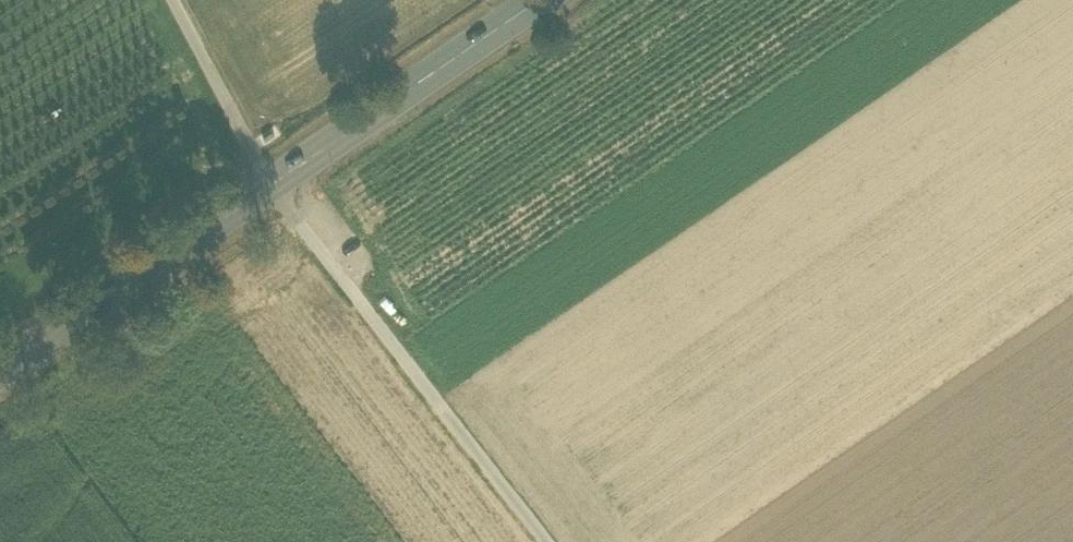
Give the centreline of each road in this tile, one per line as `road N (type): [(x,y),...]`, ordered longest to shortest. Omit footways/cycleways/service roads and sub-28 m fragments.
road 1 (track): [(174,0),(269,181),(548,541)]
road 2 (primary): [(536,0),(0,369)]

